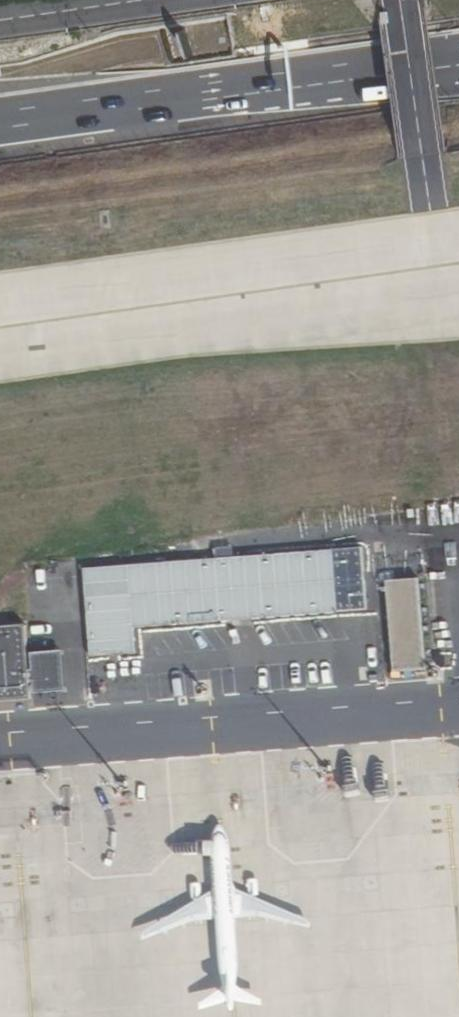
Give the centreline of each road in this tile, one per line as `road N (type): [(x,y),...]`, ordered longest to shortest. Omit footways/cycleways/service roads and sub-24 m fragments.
road 1 (primary): [(0,131),(458,68)]
road 2 (tertiary): [(0,20),(144,0)]

